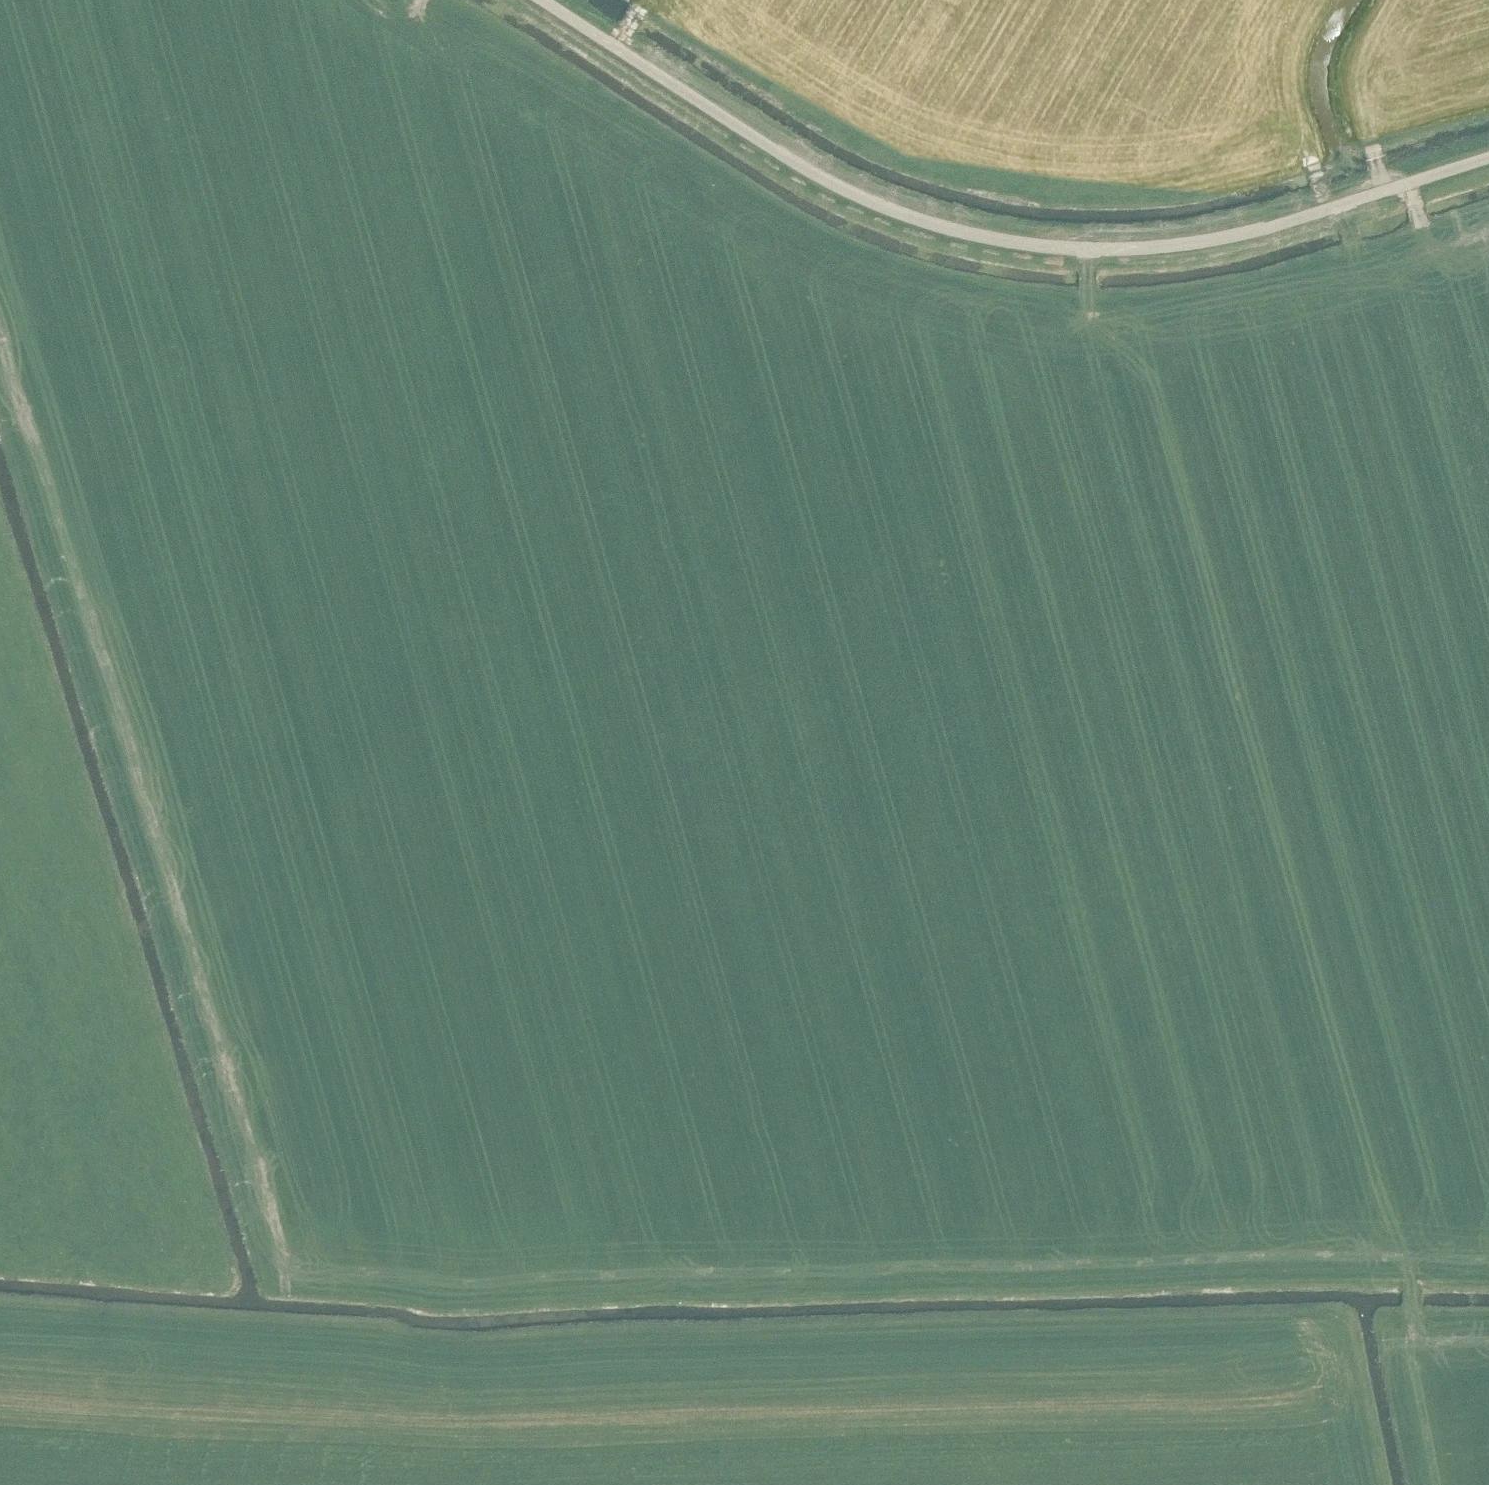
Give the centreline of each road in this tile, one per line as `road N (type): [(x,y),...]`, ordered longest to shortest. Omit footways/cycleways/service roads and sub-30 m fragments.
road 1 (unclassified): [(1488,159),(1255,233),(1154,248),(1030,246),(942,228),(837,187),(542,0)]

